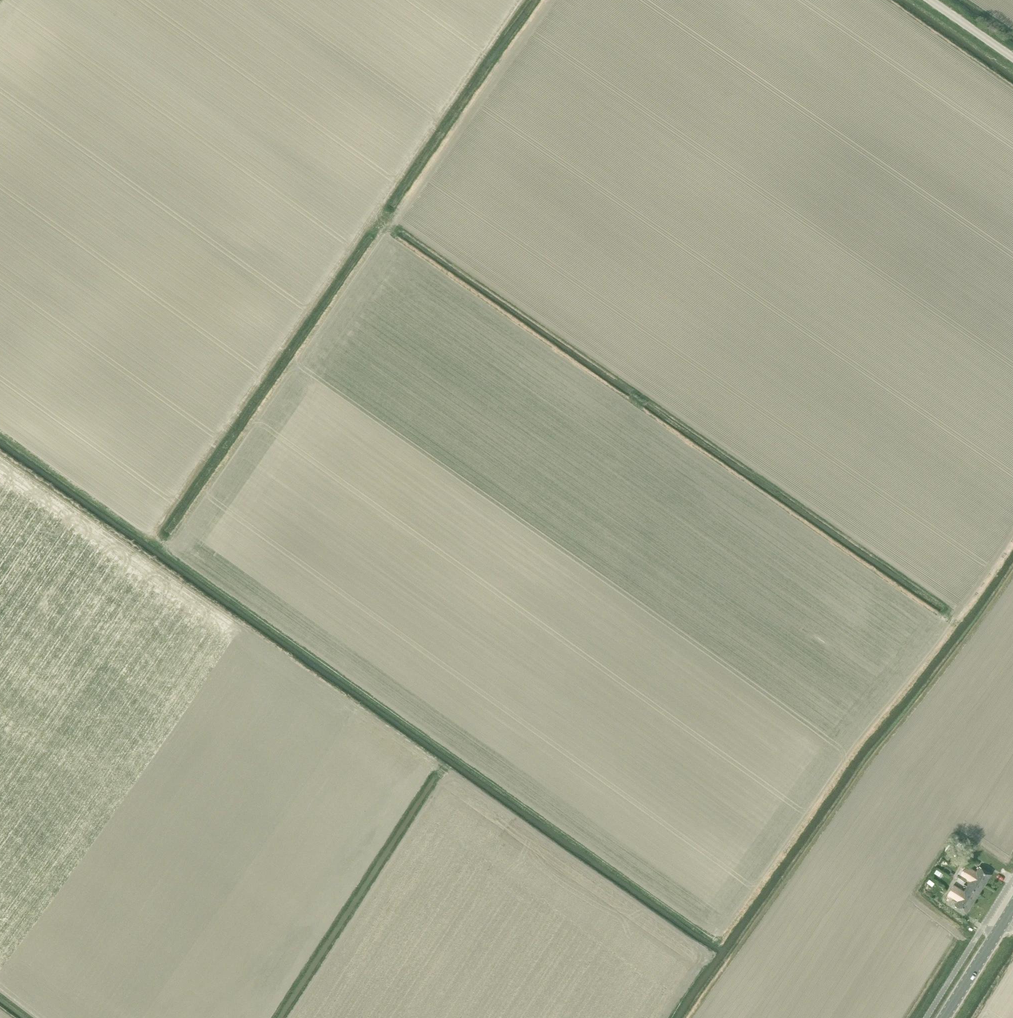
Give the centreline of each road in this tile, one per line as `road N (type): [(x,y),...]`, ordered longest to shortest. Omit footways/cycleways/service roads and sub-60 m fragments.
road 1 (primary): [(944,1017),(1012,907)]

